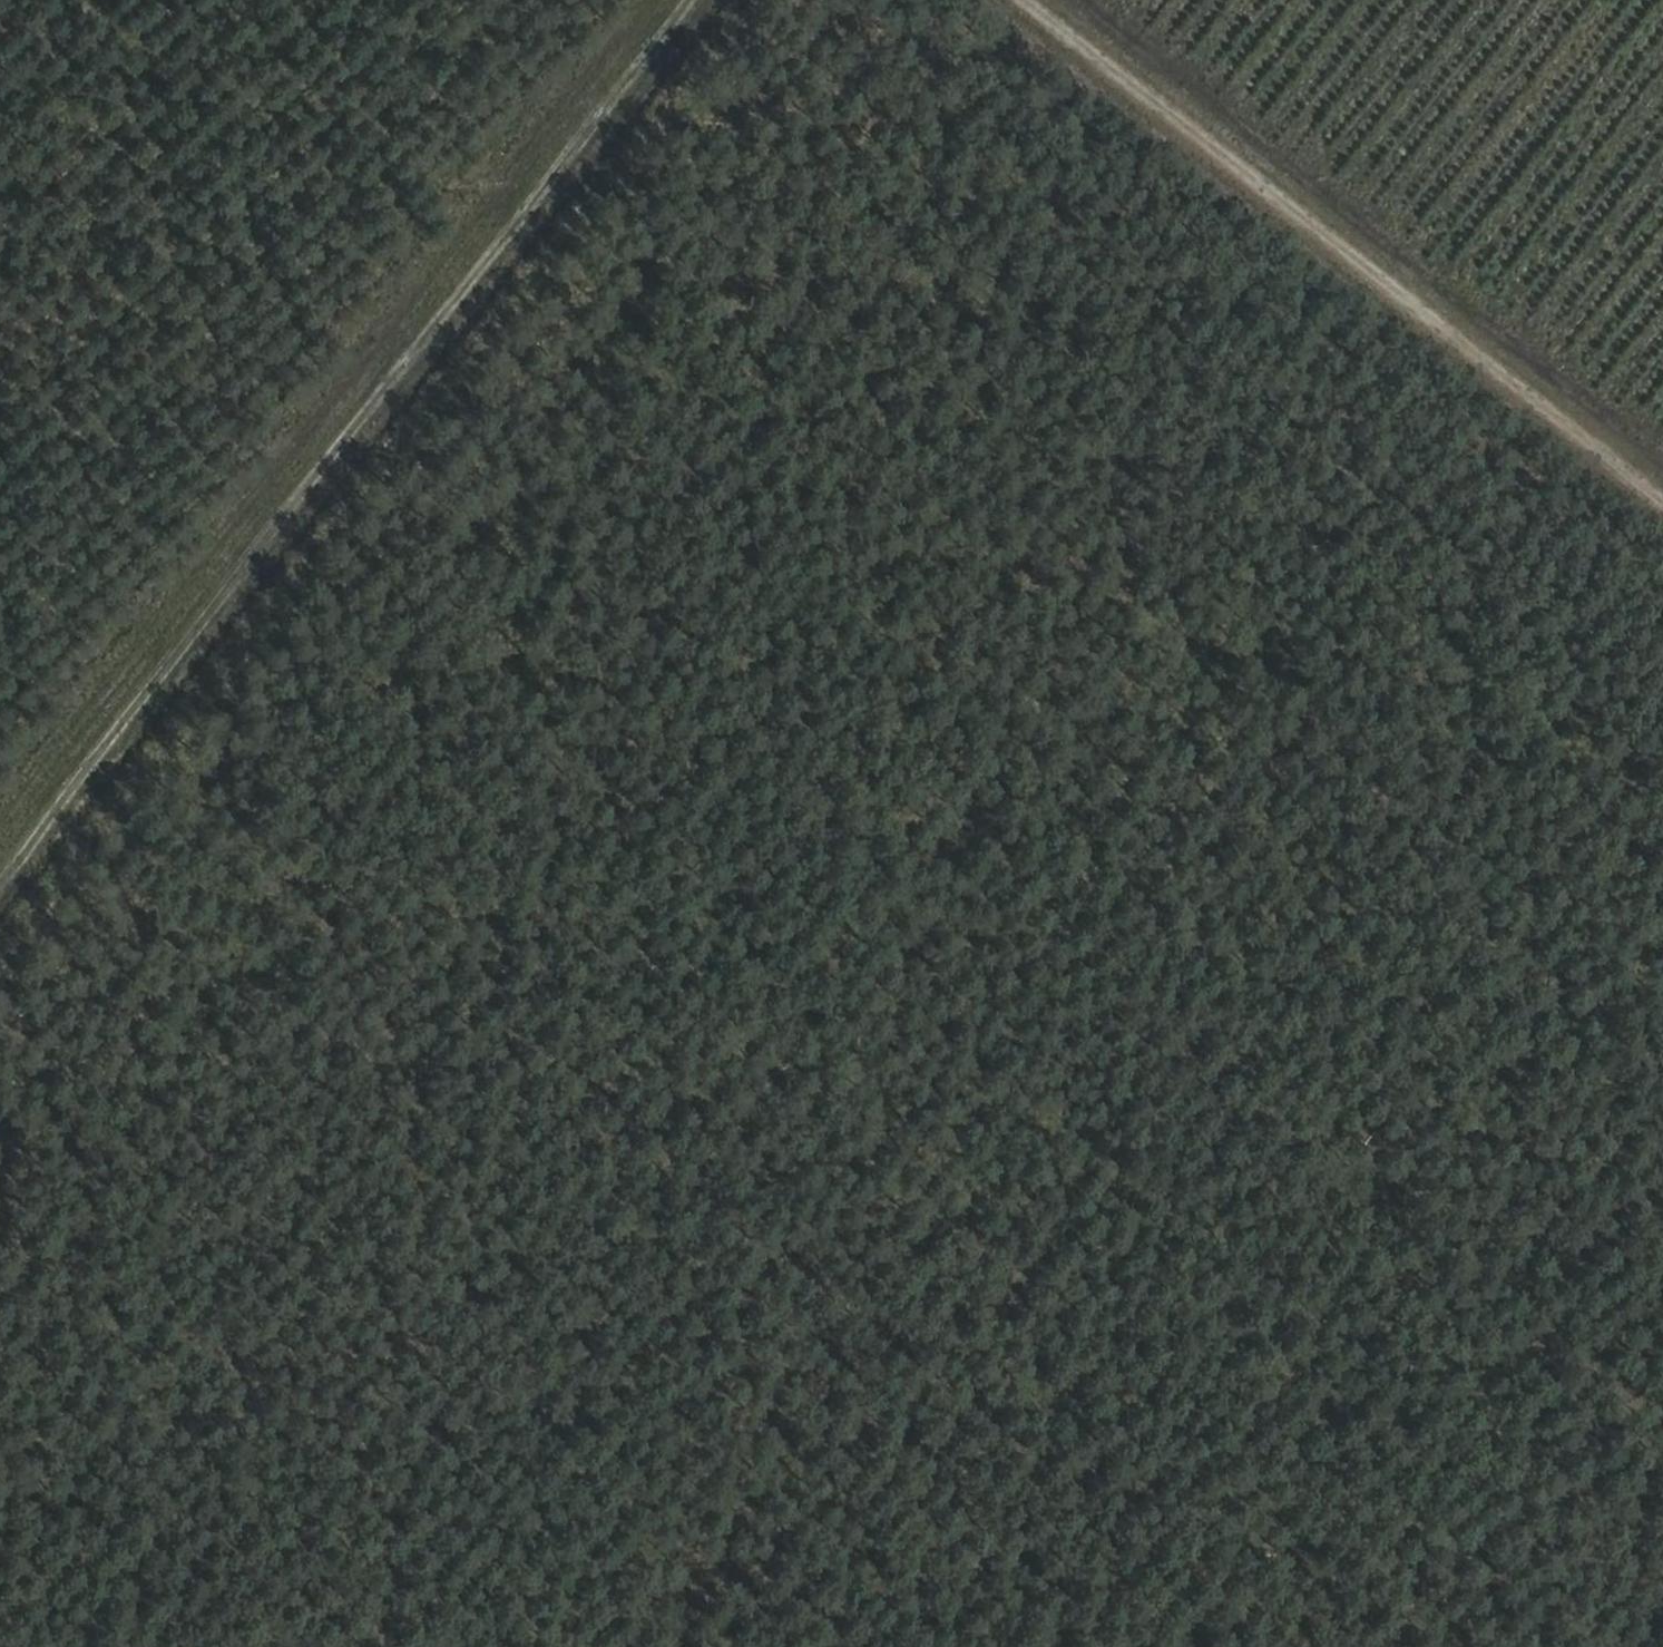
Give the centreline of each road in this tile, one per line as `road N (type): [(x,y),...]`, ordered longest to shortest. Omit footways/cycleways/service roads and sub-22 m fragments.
road 1 (track): [(696,0),(0,882)]
road 2 (track): [(1662,496),(1028,0)]

